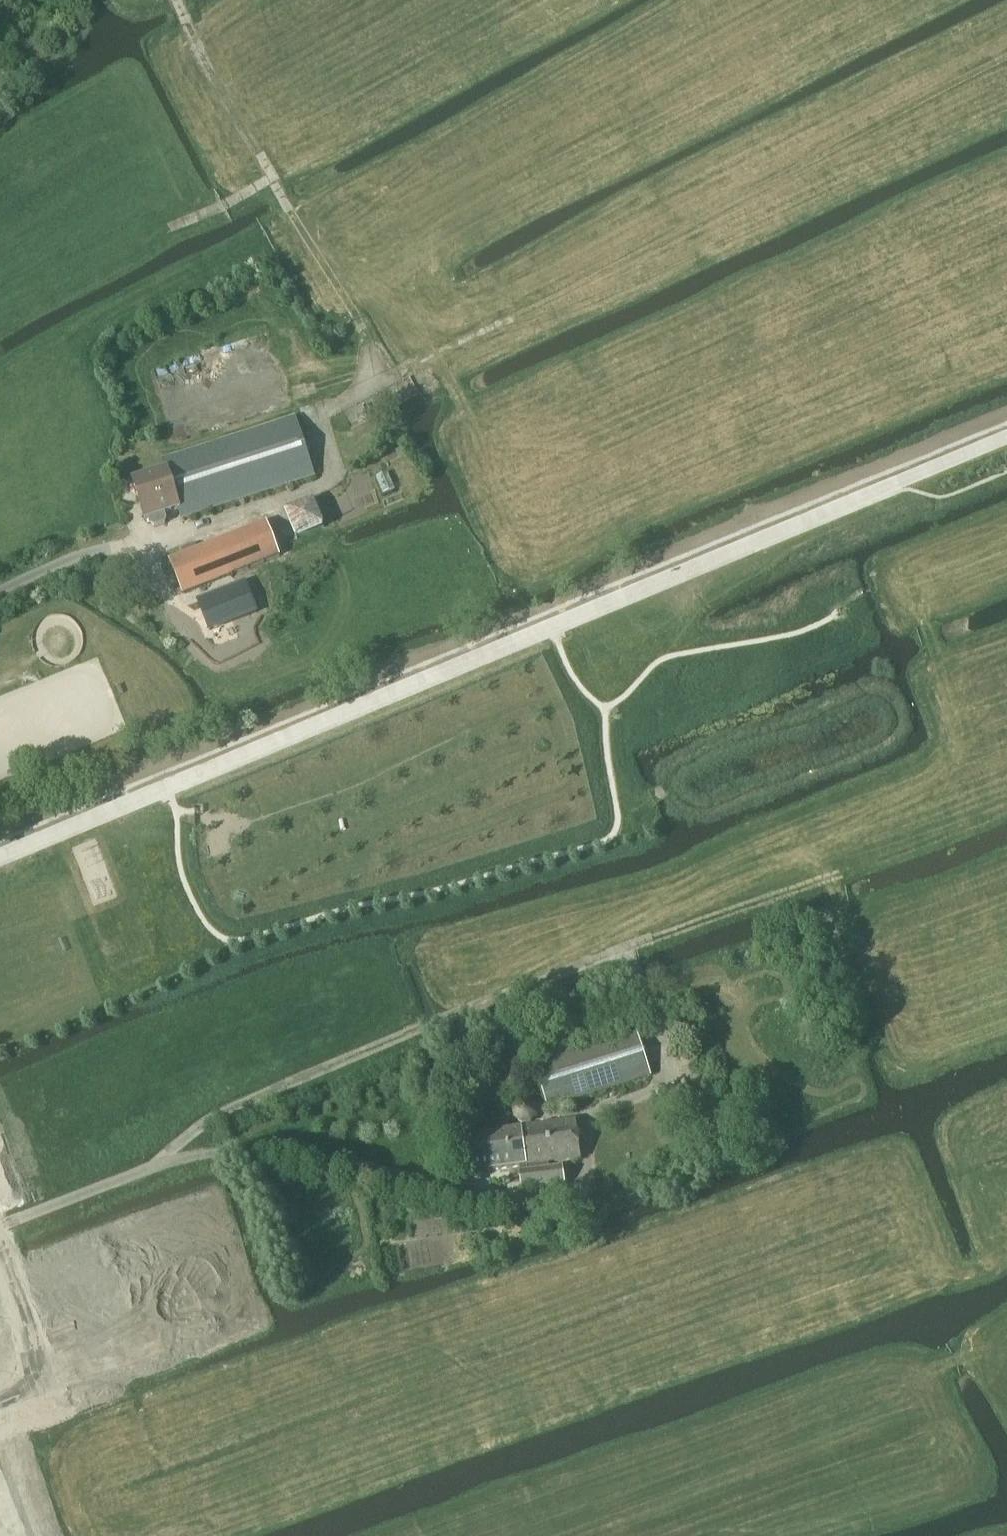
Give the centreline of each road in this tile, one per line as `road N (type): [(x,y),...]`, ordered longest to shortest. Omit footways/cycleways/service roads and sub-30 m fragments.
road 1 (track): [(628,948),(831,878),(847,920)]

